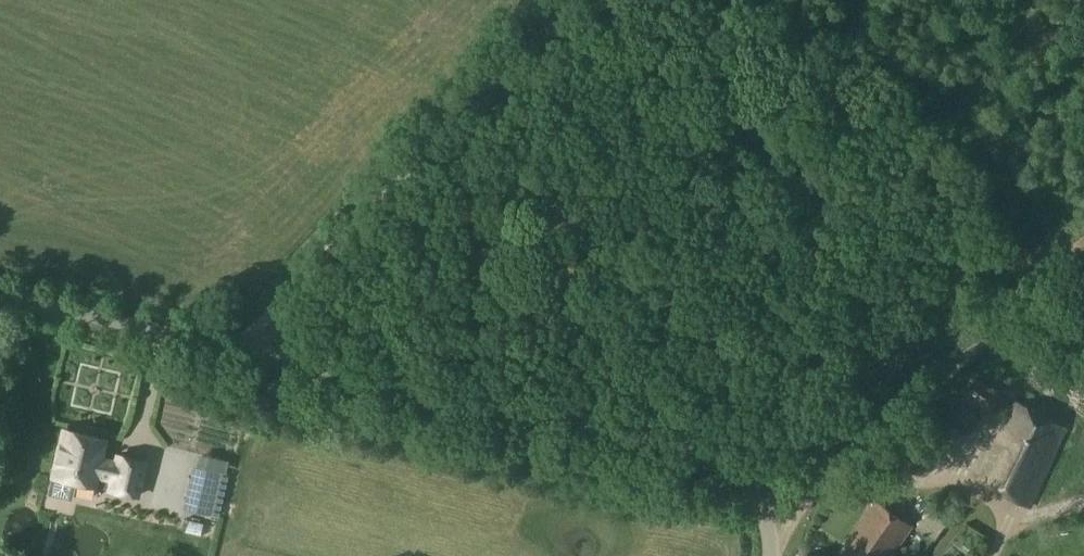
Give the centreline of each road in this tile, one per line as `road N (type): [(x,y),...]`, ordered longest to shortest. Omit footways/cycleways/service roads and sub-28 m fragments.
road 1 (unclassified): [(774,555),(762,493),(732,462),(166,324),(0,296)]
road 2 (track): [(775,549),(856,447),(1083,247)]

